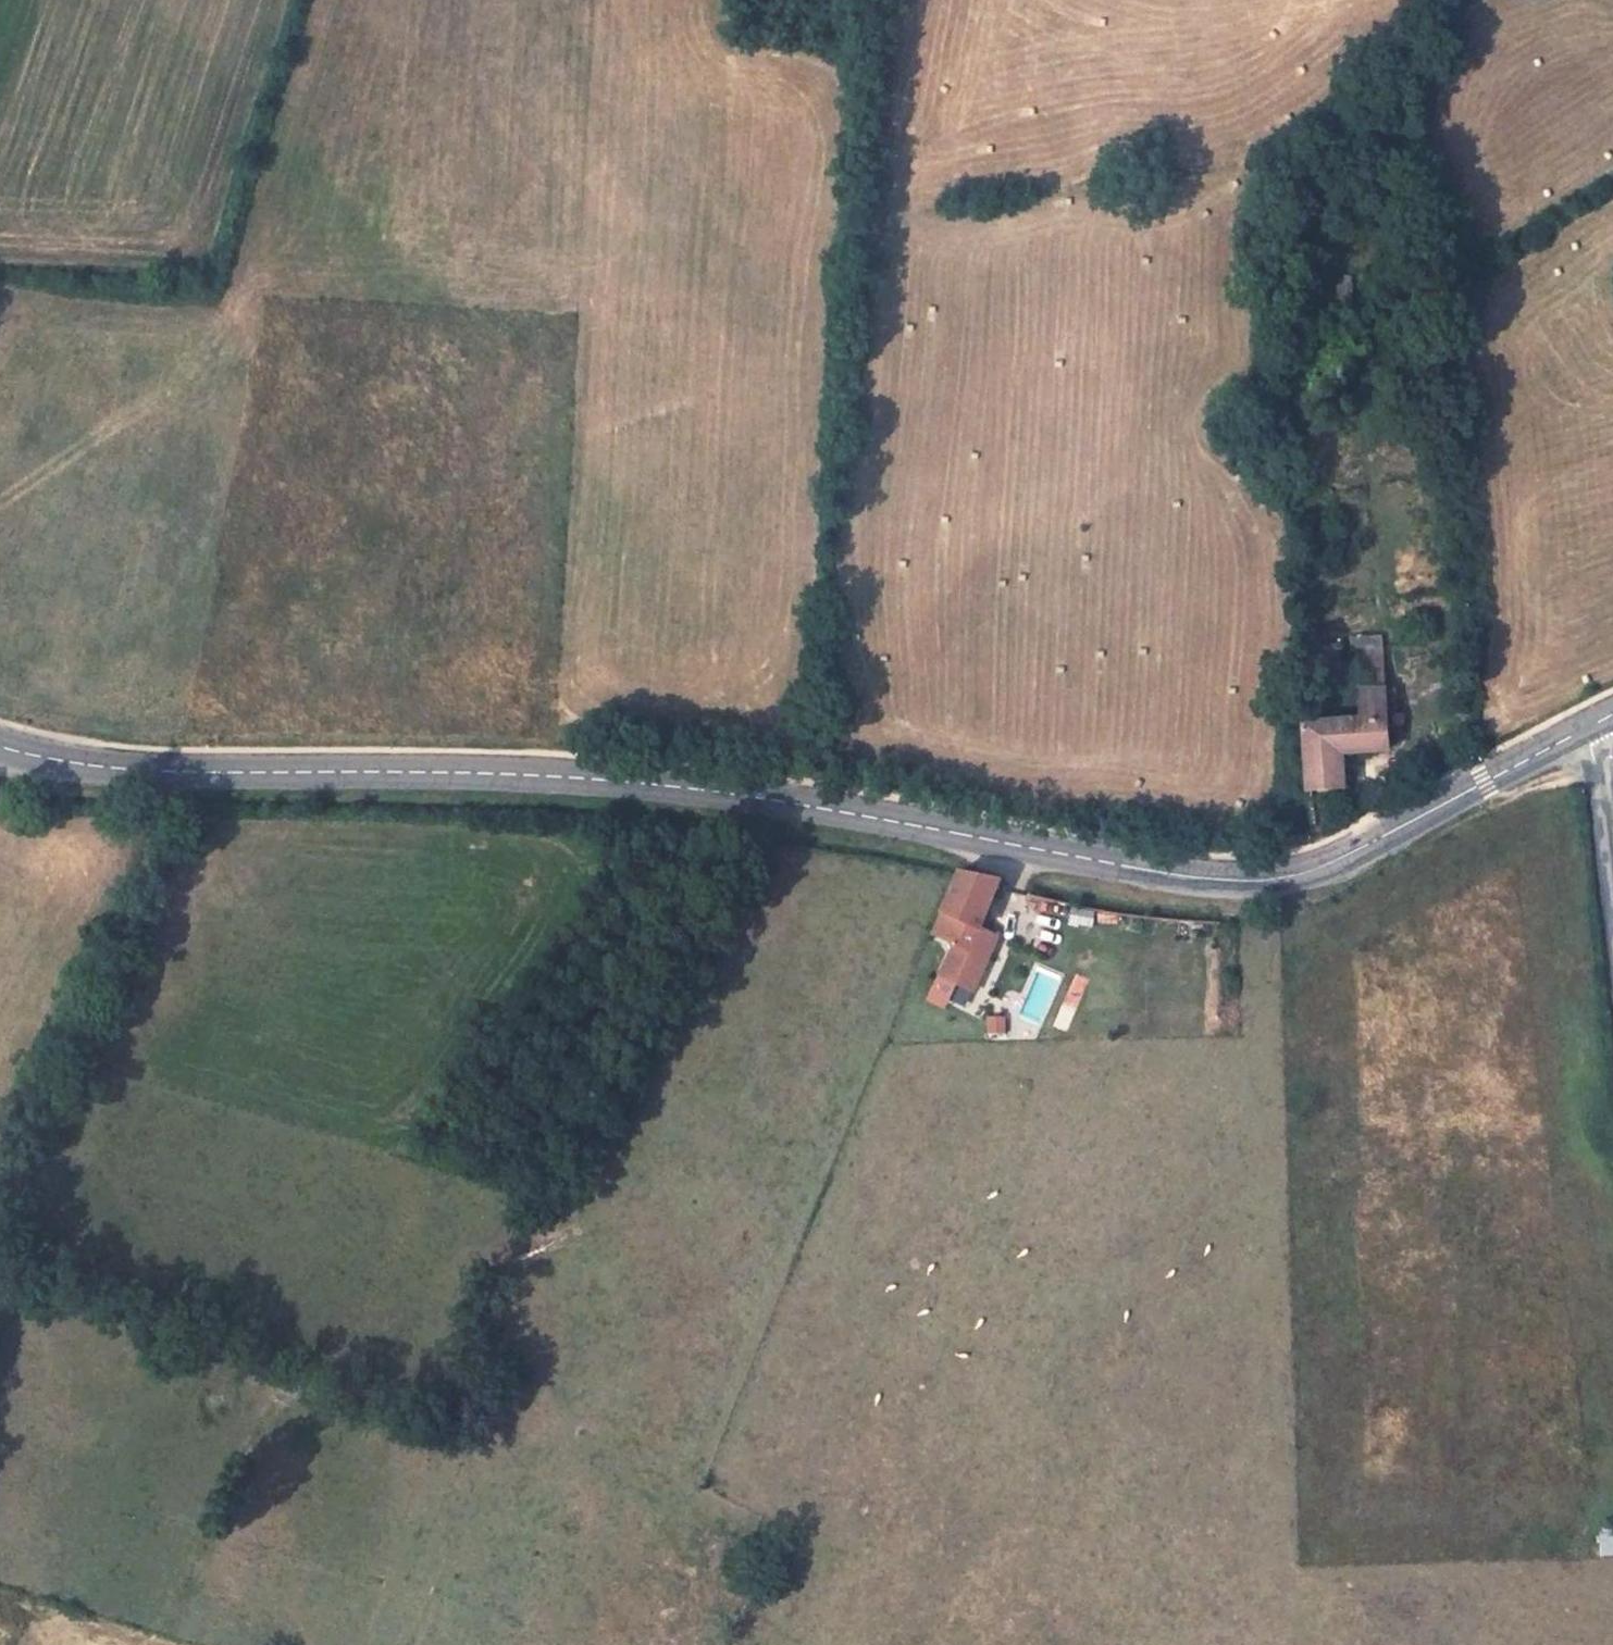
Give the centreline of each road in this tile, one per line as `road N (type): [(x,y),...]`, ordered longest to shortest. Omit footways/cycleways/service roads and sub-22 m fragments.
road 1 (unclassified): [(0,745),(44,759),(176,772),(533,774),(729,790),(1162,873),(1255,881),(1329,862),(1597,721)]
road 2 (residential): [(1597,721),(1612,864)]

